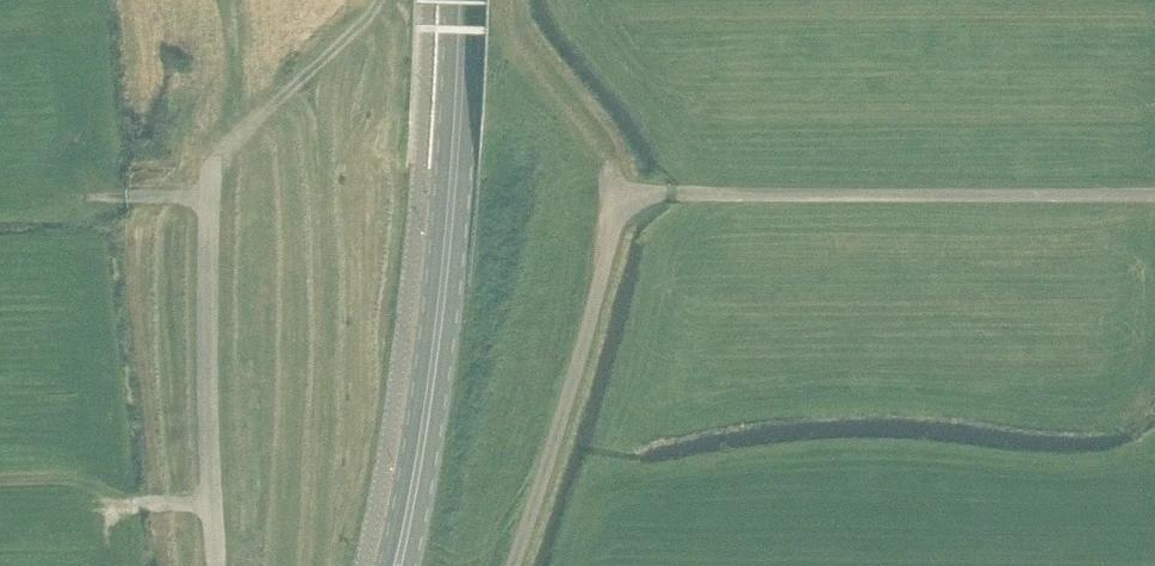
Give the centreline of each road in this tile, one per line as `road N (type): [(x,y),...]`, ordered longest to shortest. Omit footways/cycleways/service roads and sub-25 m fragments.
road 1 (primary): [(399,556),(446,253),(462,0)]
road 2 (unclassified): [(664,193),(1154,194)]
road 3 (unclassified): [(664,193),(617,192),(563,413),(512,565)]
road 4 (unclassified): [(215,565),(209,168)]
road 5 (track): [(298,80),(209,168)]

